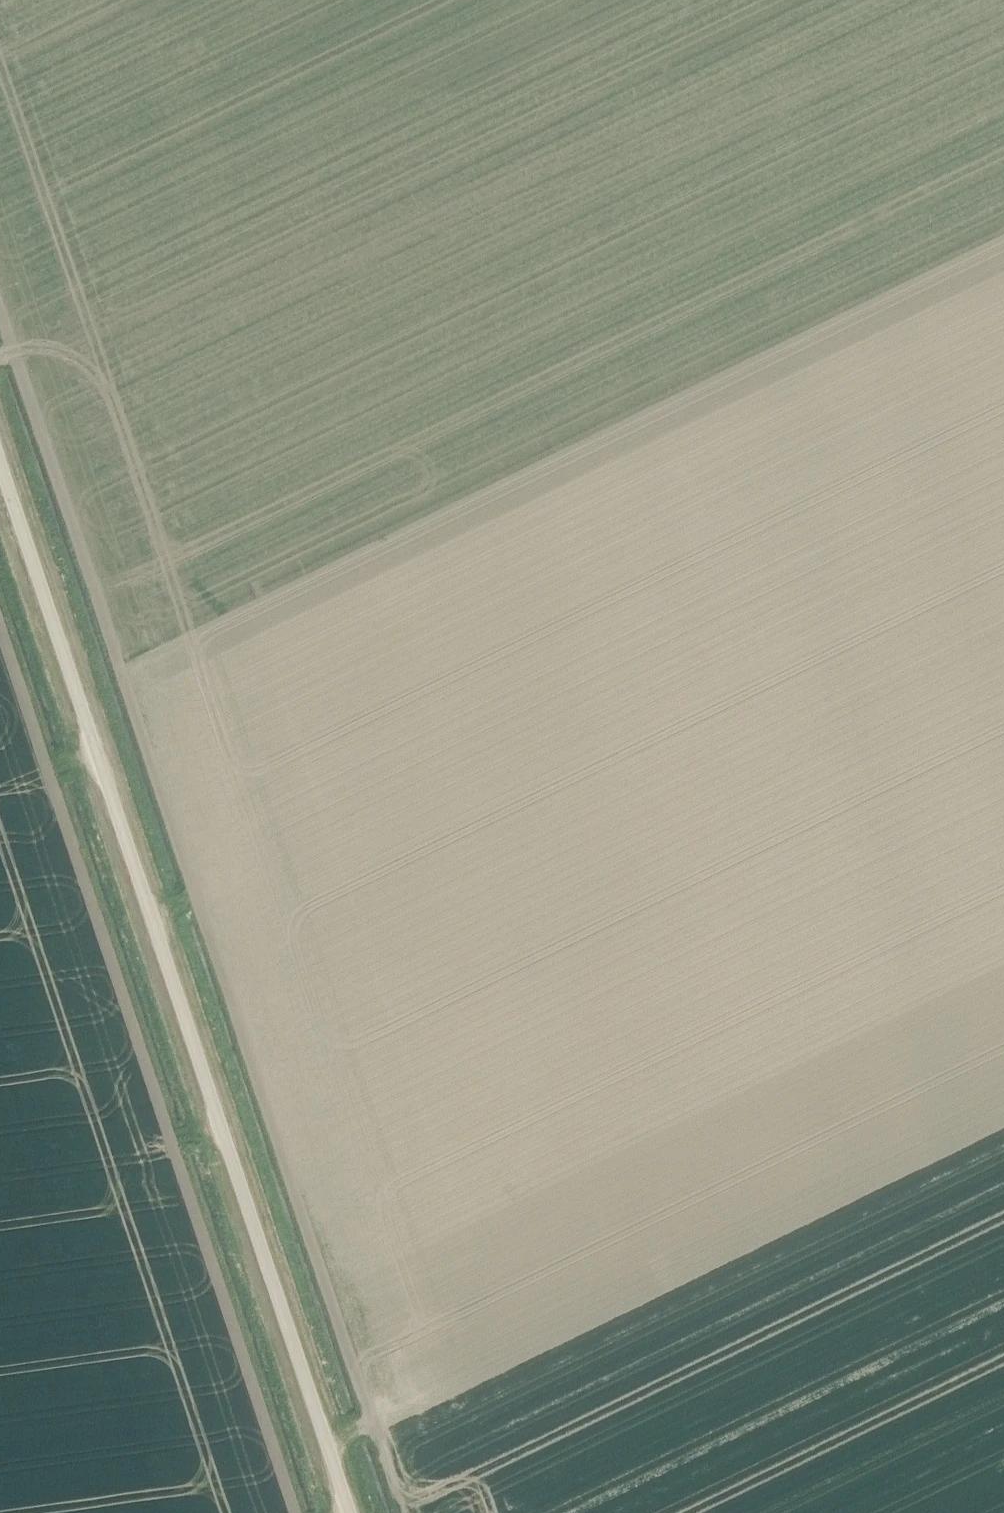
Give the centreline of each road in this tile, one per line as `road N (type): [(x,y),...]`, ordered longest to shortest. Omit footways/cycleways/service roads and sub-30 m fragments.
road 1 (unclassified): [(351,1512),(0,458)]

